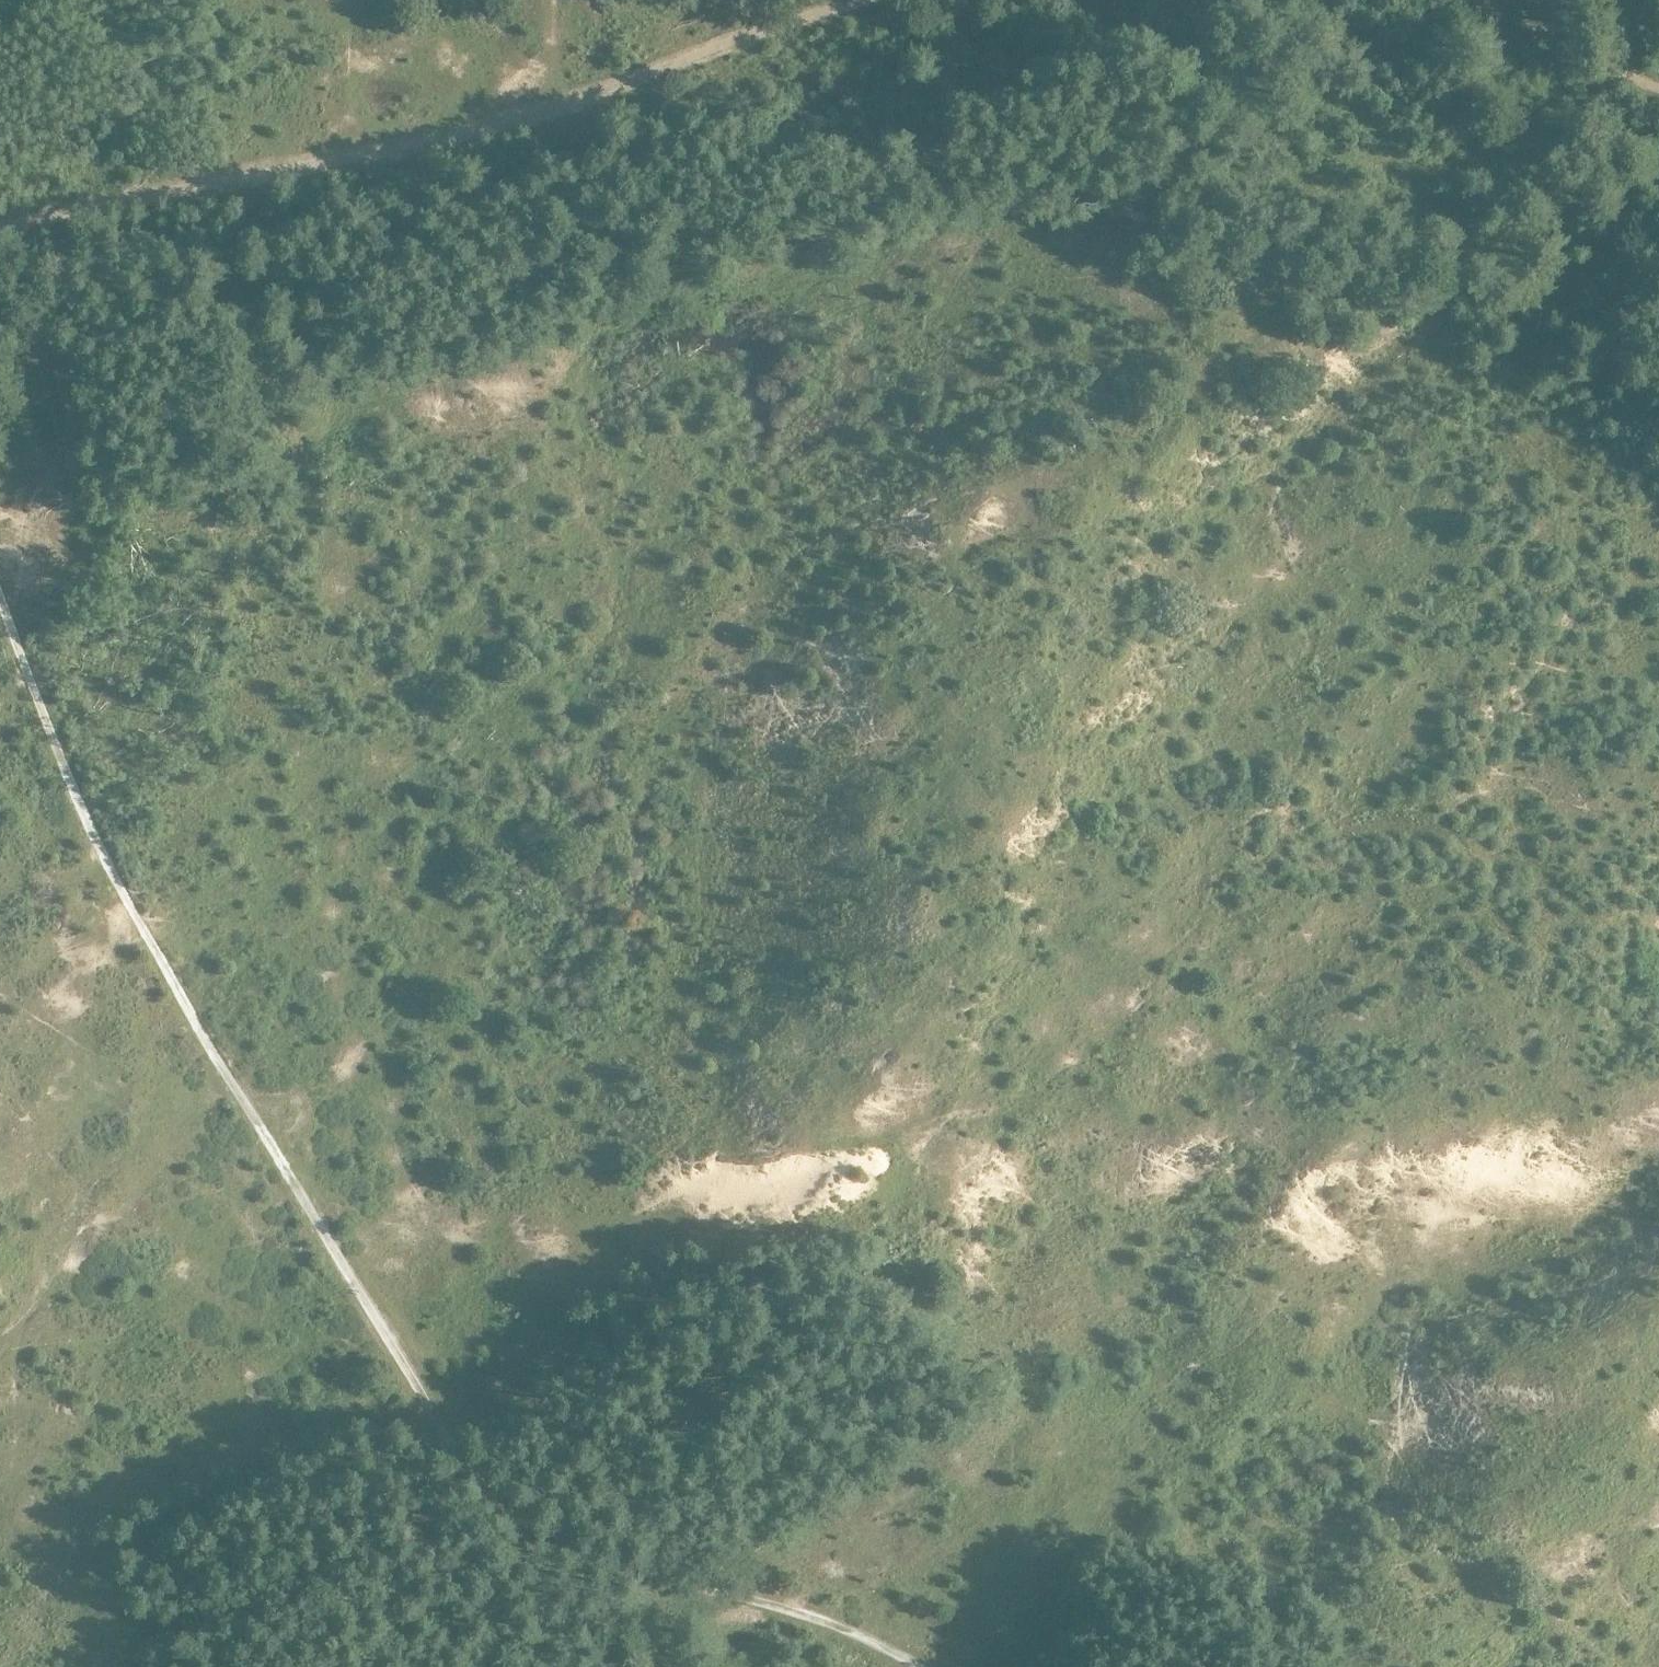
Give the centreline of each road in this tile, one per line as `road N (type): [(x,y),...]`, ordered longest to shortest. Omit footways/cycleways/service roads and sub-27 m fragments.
road 1 (track): [(0,595),(115,854),(232,1067),(338,1252),(482,1459),(572,1541),(711,1598),(920,1666)]
road 2 (track): [(0,218),(379,149),(506,116),(862,0)]
road 3 (track): [(1476,0),(1658,85)]

